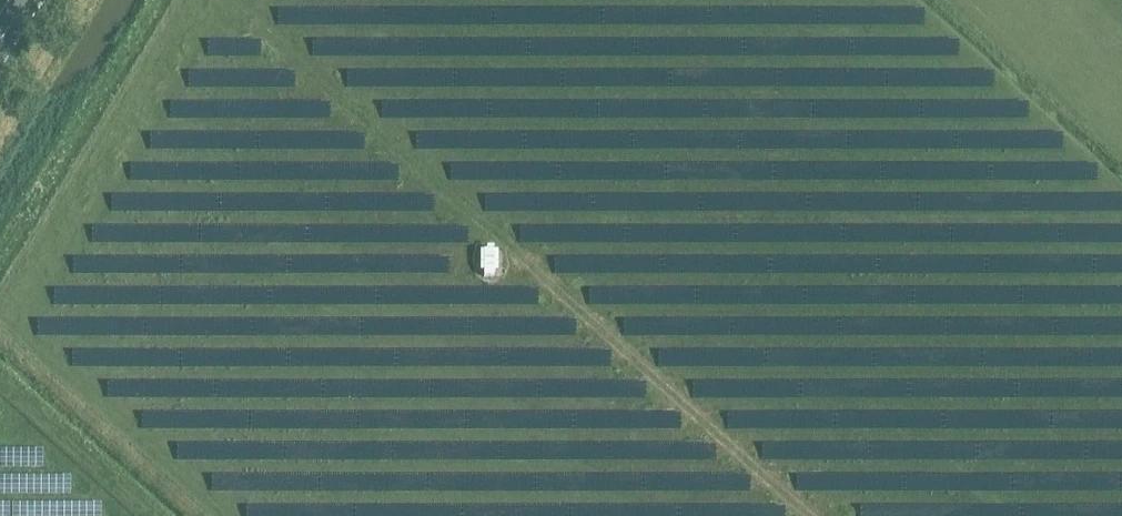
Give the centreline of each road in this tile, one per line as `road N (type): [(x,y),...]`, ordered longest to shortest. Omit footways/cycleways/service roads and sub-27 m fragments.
road 1 (track): [(229,0),(813,515)]
road 2 (track): [(0,377),(154,515)]

